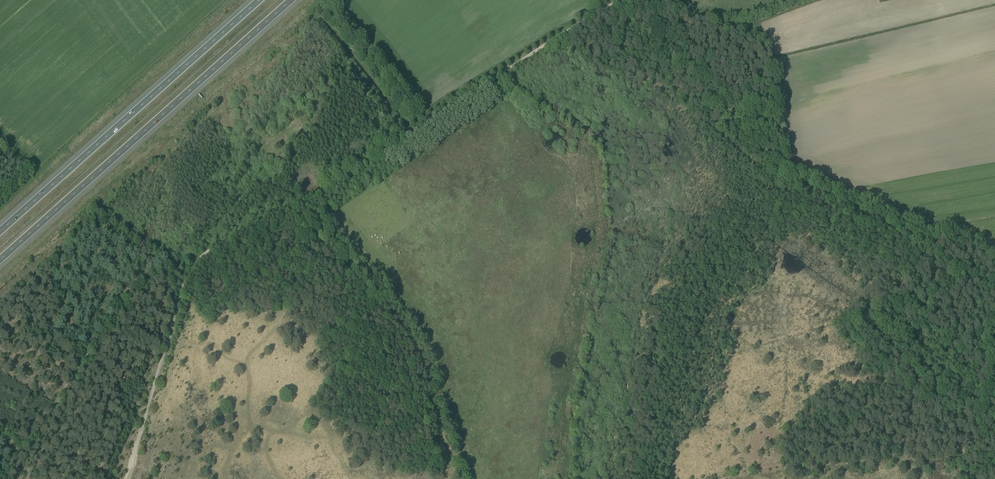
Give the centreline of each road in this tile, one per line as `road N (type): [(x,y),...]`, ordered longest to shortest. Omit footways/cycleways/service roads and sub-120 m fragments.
road 1 (track): [(609,6),(319,193),(204,252),(185,278),(169,340)]
road 2 (motorway): [(0,259),(291,0)]
road 3 (motorway): [(259,0),(0,231)]
road 4 (track): [(86,354),(0,478)]
road 5 (track): [(169,340),(127,478)]

